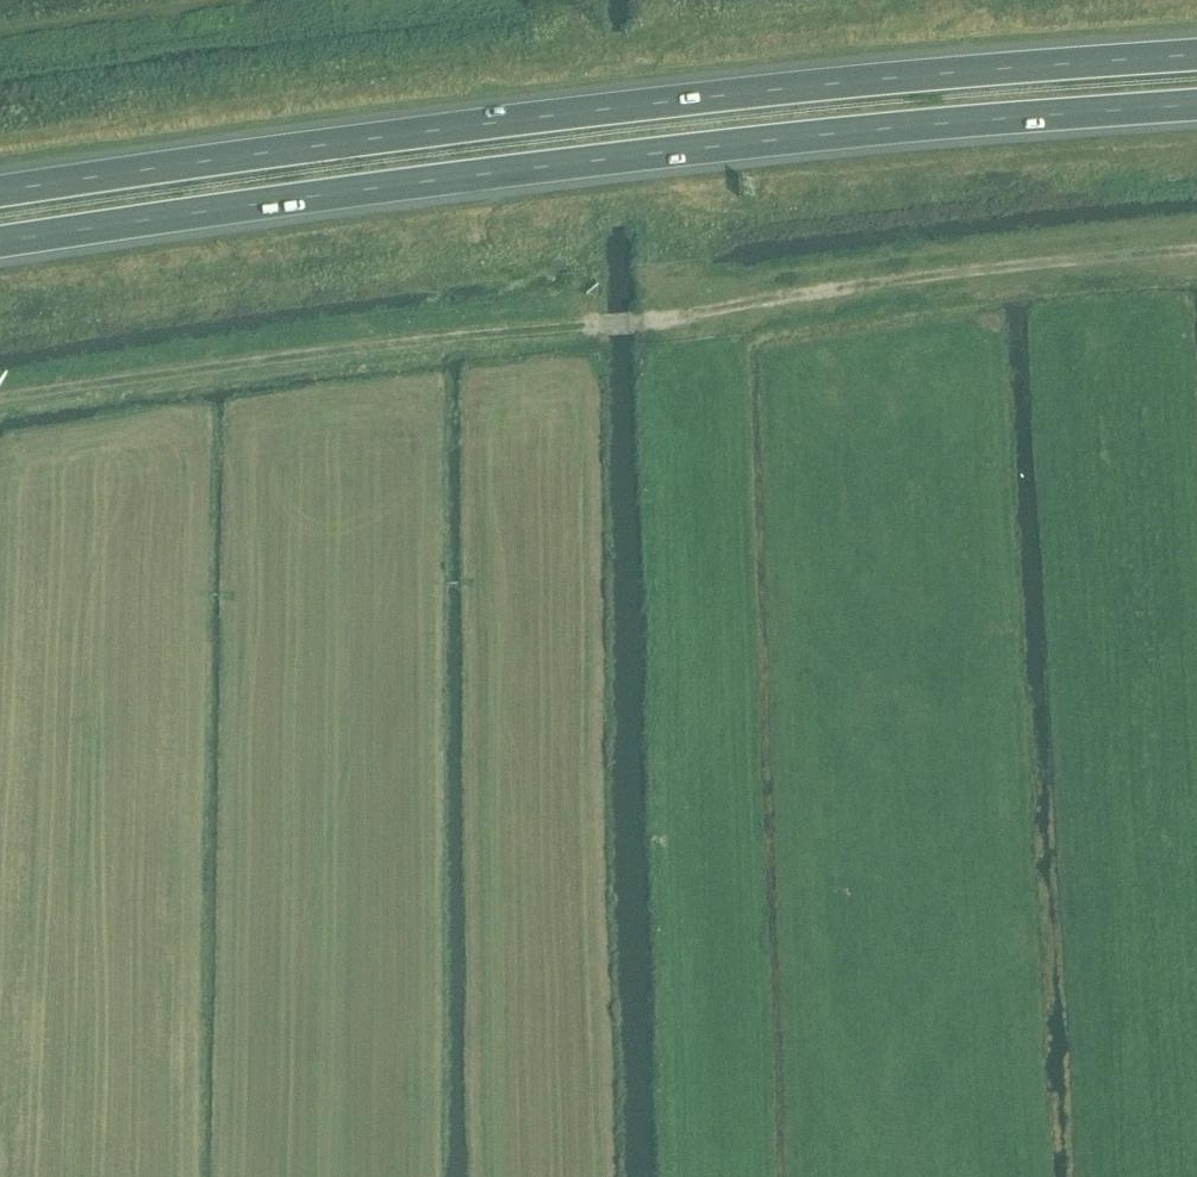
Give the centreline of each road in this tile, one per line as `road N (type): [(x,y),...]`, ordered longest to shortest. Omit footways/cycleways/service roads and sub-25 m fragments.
road 1 (track): [(1196,253),(1001,269),(643,323),(452,338),(0,401)]
road 2 (trunk): [(0,244),(541,167),(1196,107)]
road 3 (trunk): [(1196,59),(678,101),(0,192)]
road 4 (track): [(0,32),(240,0)]

